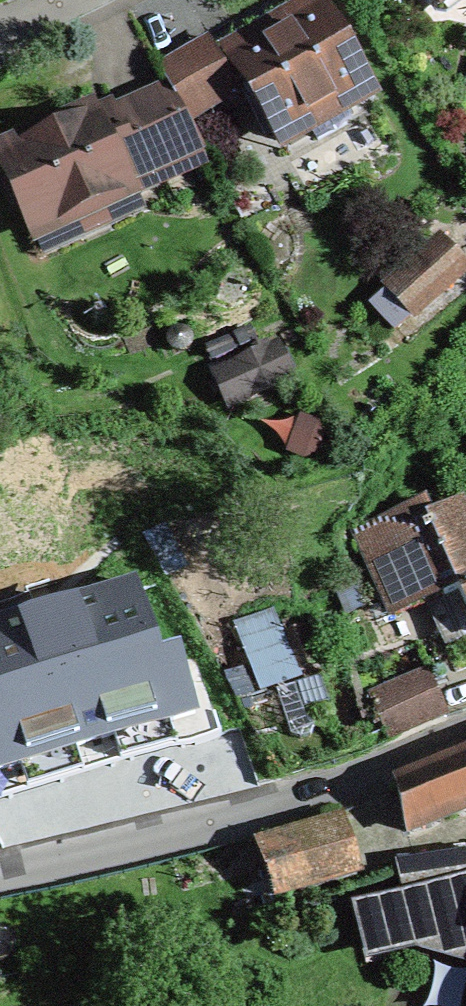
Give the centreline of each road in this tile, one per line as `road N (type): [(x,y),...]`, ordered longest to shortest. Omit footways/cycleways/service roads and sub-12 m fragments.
road 1 (residential): [(465,728),(222,814),(0,874)]

